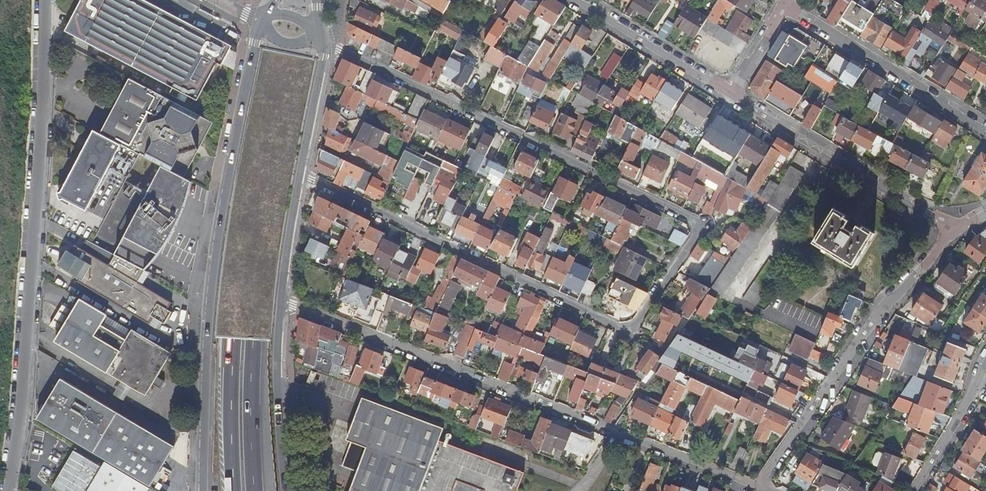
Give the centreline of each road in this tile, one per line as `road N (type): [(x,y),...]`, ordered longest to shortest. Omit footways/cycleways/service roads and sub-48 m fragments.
road 1 (residential): [(321,41),(704,225),(636,323),(622,327),(300,174)]
road 2 (residential): [(281,302),(757,488)]
road 3 (motorway): [(289,0),(238,280),(232,490)]
road 4 (motorway): [(255,490),(258,283),(309,0)]
road 5 (unclassified): [(9,490),(23,390),(44,0)]
road 6 (secondary): [(265,22),(214,274),(204,490)]
road 7 (residential): [(956,230),(873,322),(757,488)]
road 8 (residential): [(956,230),(730,95)]
road 9 (residential): [(785,8),(985,130)]
road 10 (secondary): [(287,490),(281,302)]
road 11 (residential): [(730,95),(579,0)]
road 12 (residential): [(916,490),(985,365)]
road 13 (secondary): [(300,174),(321,41)]
road 14 (secondary): [(281,302),(300,174)]

